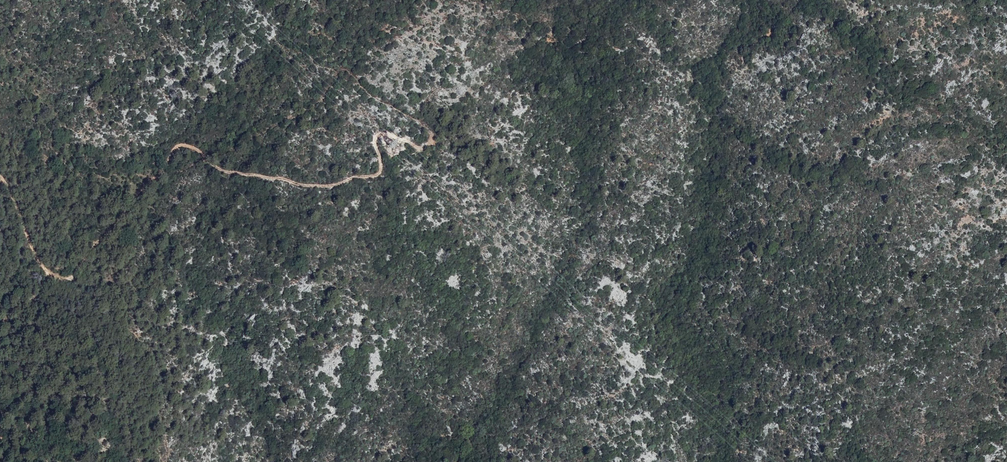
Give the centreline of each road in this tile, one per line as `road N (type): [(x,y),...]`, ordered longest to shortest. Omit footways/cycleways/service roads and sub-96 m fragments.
road 1 (track): [(54,270),(71,275),(175,147),(197,149),(223,172),(332,186),(375,175),(374,140),(381,133),(404,142)]
road 2 (track): [(0,162),(17,181),(54,270),(0,344)]

